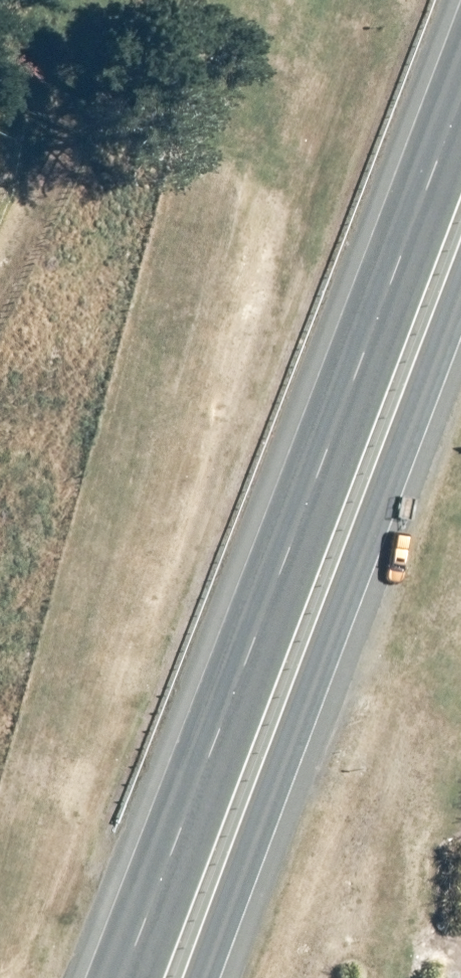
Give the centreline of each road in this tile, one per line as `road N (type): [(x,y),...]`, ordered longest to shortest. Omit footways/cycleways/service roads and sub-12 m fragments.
road 1 (trunk): [(128,977),(460,117)]
road 2 (trunk): [(460,272),(199,977)]

